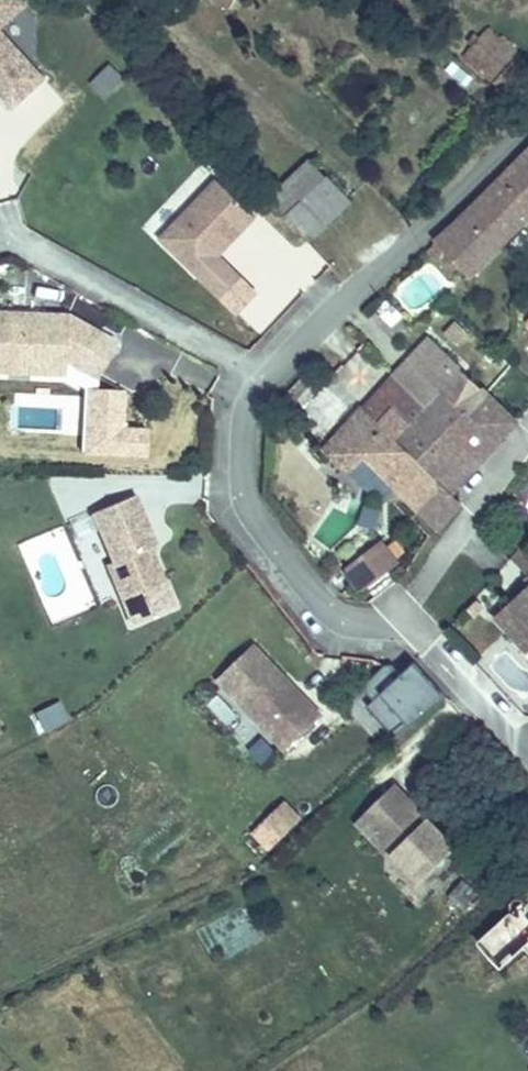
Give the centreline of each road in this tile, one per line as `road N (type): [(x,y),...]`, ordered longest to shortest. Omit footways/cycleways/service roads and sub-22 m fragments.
road 1 (residential): [(527,749),(409,628),(348,618),(320,601),(266,533),(248,505),(241,471),(256,372)]
road 2 (residential): [(256,372),(527,131)]
road 3 (residential): [(256,372),(6,233)]

